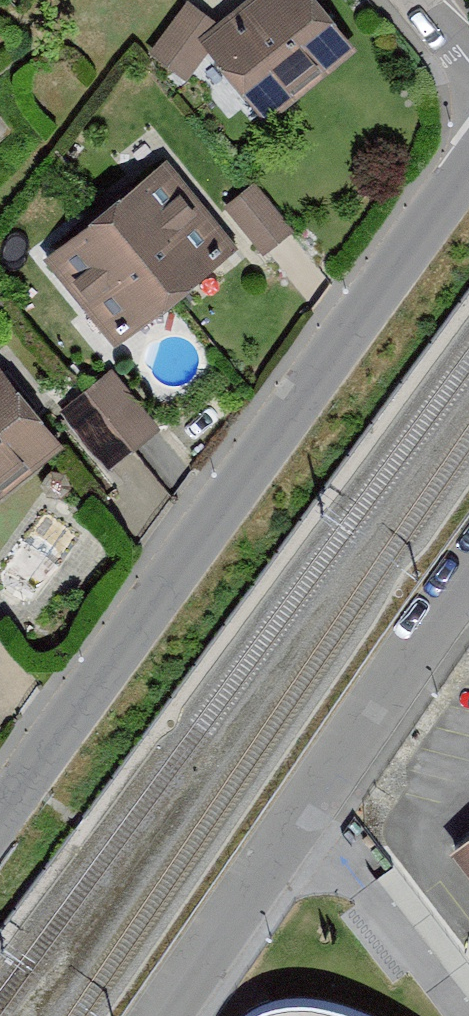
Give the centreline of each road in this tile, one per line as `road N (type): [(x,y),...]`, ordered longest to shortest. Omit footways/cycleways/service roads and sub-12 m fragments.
road 1 (residential): [(468,175),(0,815)]
road 2 (residential): [(172,1015),(468,582)]

